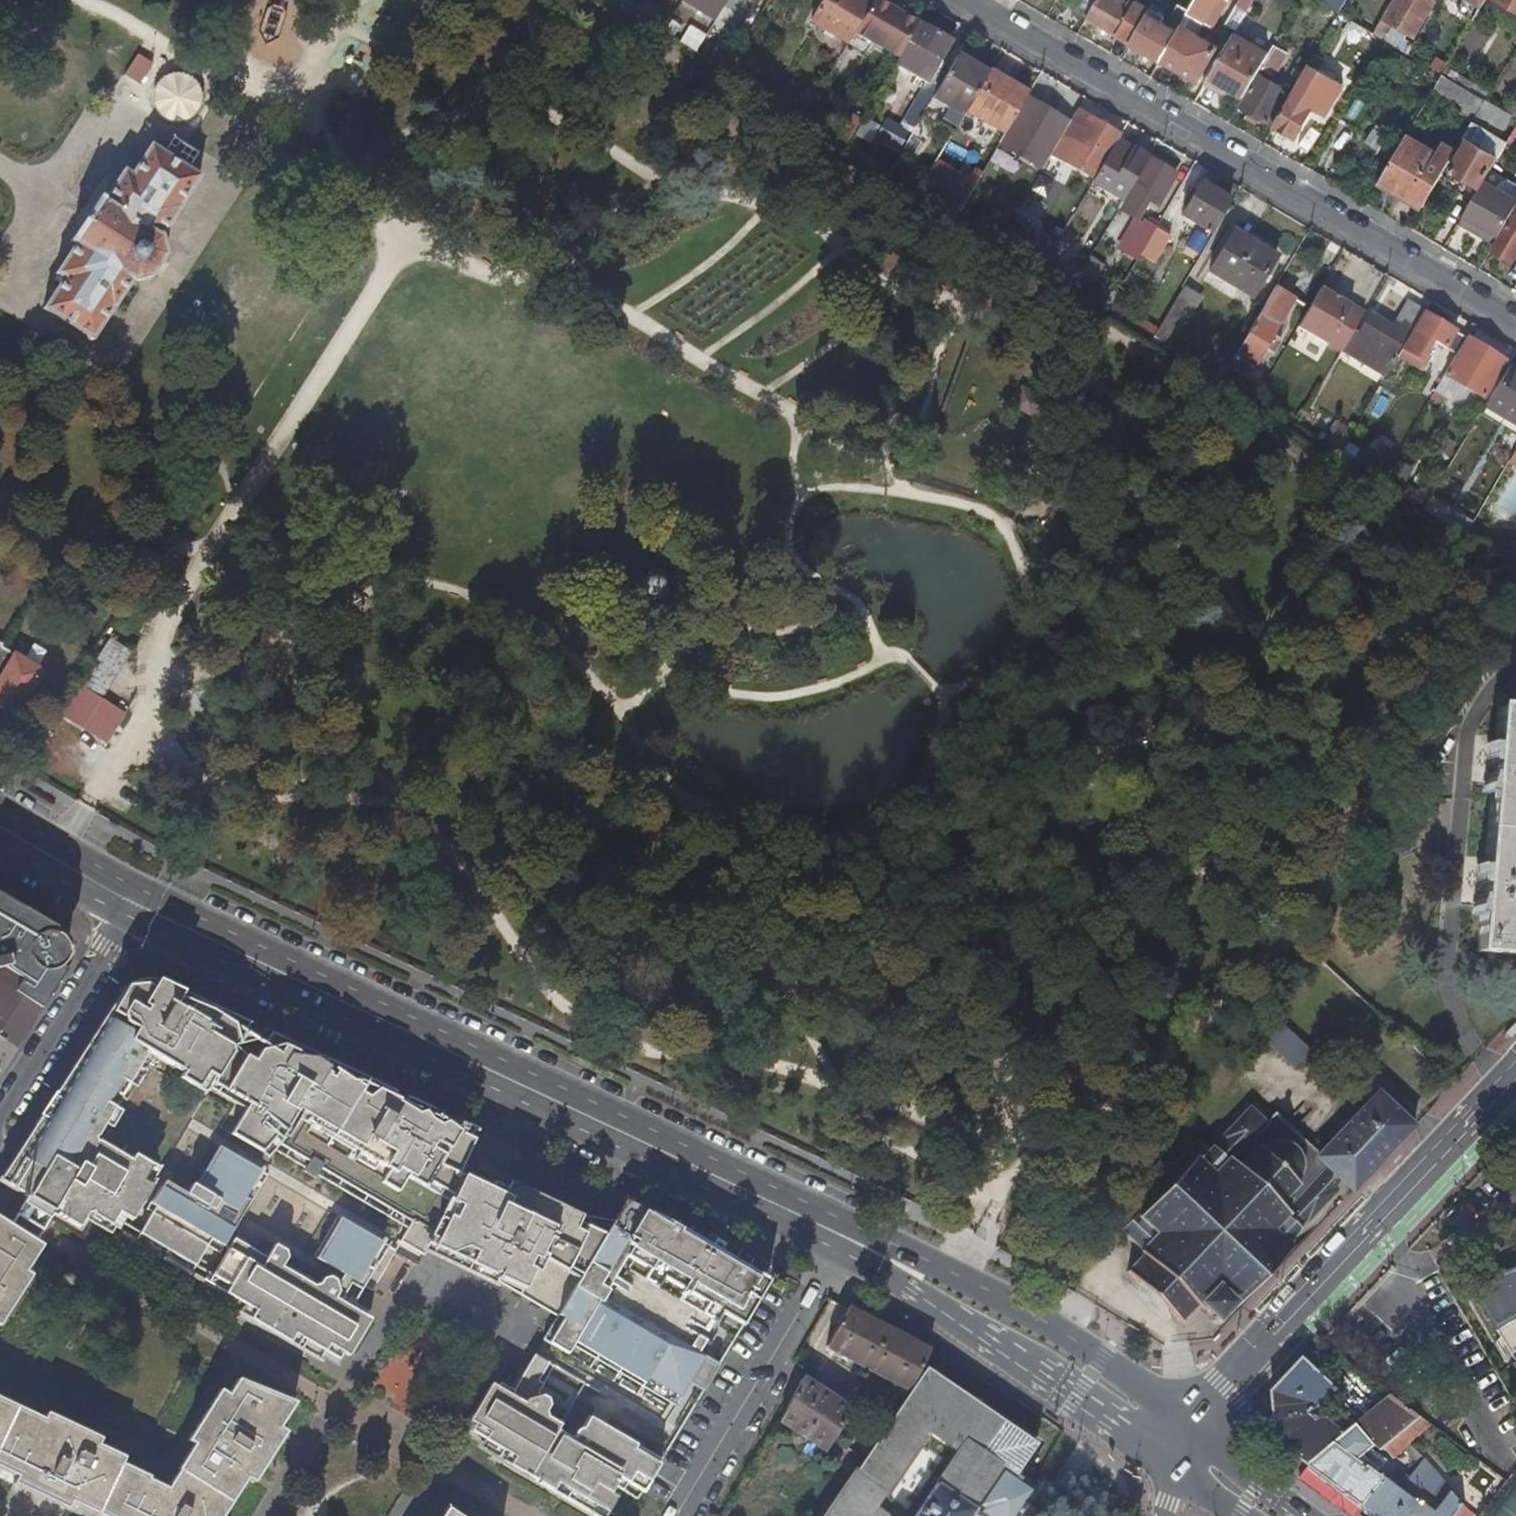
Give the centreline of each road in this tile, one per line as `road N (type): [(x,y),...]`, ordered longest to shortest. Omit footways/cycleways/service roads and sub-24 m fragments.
road 1 (track): [(952,300),(995,294),(1049,316),(1141,375),(1181,458),(1195,515),(1296,690),(1338,829),(1322,897),(1143,1084),(1064,1134),(1025,1146)]
road 2 (track): [(426,810),(588,844),(770,900),(937,888),(1296,690),(1357,673),(1474,571)]
road 3 (track): [(122,739),(244,794),(426,810),(546,992),(653,1055),(718,1060),(1025,1146)]
road 4 (track): [(941,691),(948,714),(914,789),(880,819),(824,843),(685,794),(565,657),(451,587),(354,599),(318,640),(142,695)]
road 5 (track): [(90,0),(300,119),(411,237),(149,651),(142,695),(122,739)]
road 6 (track): [(892,470),(935,383),(952,300),(857,270),(837,238),(765,217),(744,200),(658,189),(535,110),(507,106),(472,108),(392,141),(351,178)]
road 7 (primary): [(905,1267),(137,903)]
road 8 (track): [(557,271),(799,422),(793,469),(802,498),(789,537),(792,559),(853,599),(882,657),(909,660),(941,691)]
road 9 (residential): [(1515,321),(967,0)]
road 10 (secondary): [(1191,1426),(1218,1385),(1515,1080)]
road 11 (track): [(941,691),(1017,659),(1035,627),(1024,563),(1000,519),(944,499),(799,422)]
road 12 (track): [(770,900),(794,994),(842,1093),(888,1138),(974,1195),(950,1269)]
road 13 (track): [(1086,808),(1025,1146)]
road 14 (primary): [(905,1267),(908,1296),(1168,1463)]
road 15 (primary): [(1191,1426),(1054,1328),(950,1269),(905,1267)]
road 16 (track): [(863,615),(774,636),(730,628),(677,649),(617,719)]
road 17 (track): [(1195,515),(1137,666),(1122,788)]
road 18 (track): [(411,237),(513,277),(557,271),(595,257),(645,182)]
road 19 (residential): [(0,1117),(137,903)]
road 20 (track): [(882,657),(813,695),(725,694),(662,670)]
road 21 (track): [(1086,808),(1098,740),(1035,627)]
road 22 (track): [(393,803),(263,661)]
road 23 (track): [(270,455),(318,640)]
road 24 (track): [(845,250),(699,365)]
road 25 (track): [(894,281),(861,327),(759,399)]
road 26 (track): [(1195,515),(1024,563)]
road 27 (track): [(765,217),(729,250),(622,314)]
road 28 (track): [(1086,808),(939,740)]
road 29 (primary): [(137,903),(0,827)]
road 30 (primary): [(1306,1515),(1191,1426)]
road 31 (track): [(122,739),(90,807),(50,856)]
road 32 (track): [(925,489),(854,486),(802,498)]

